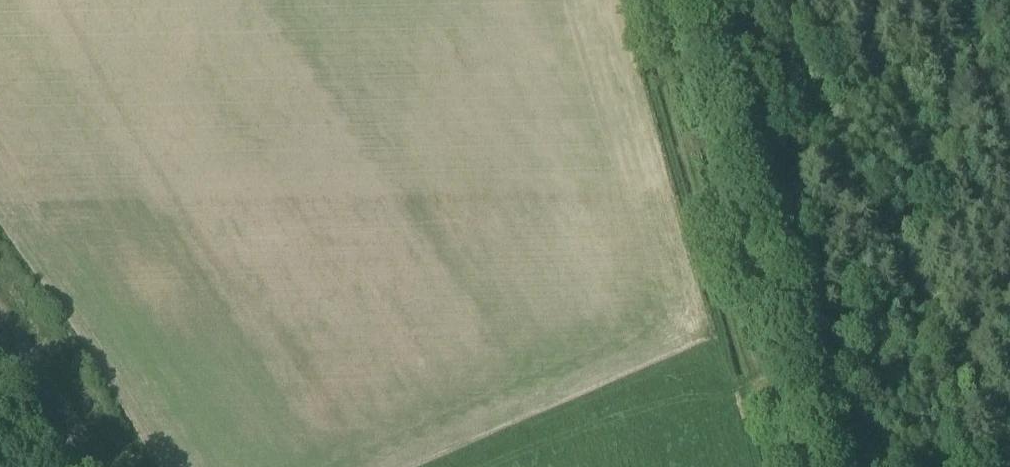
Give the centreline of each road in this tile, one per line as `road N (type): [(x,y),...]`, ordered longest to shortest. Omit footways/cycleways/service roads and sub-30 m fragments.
road 1 (unclassified): [(806,466),(675,0)]

